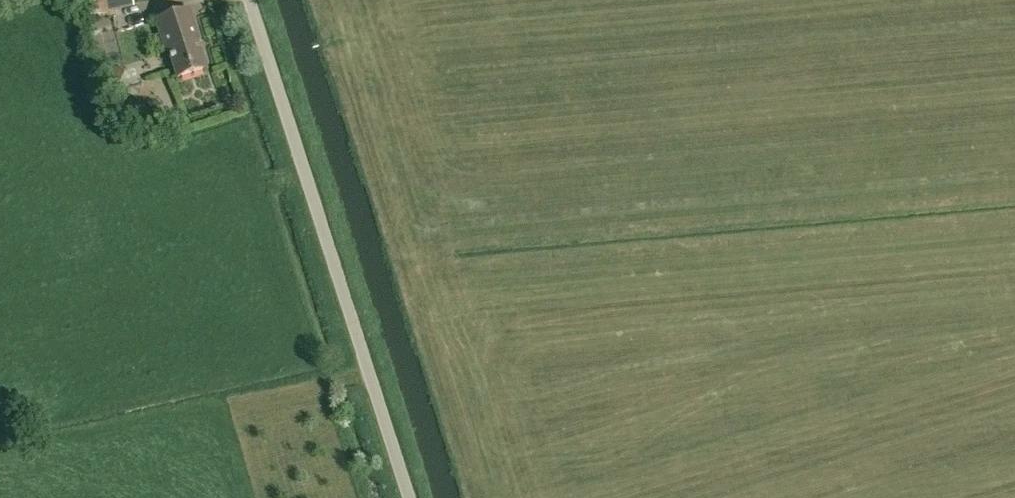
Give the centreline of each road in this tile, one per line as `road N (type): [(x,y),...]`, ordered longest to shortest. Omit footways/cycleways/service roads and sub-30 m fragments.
road 1 (unclassified): [(403,497),(245,0)]

